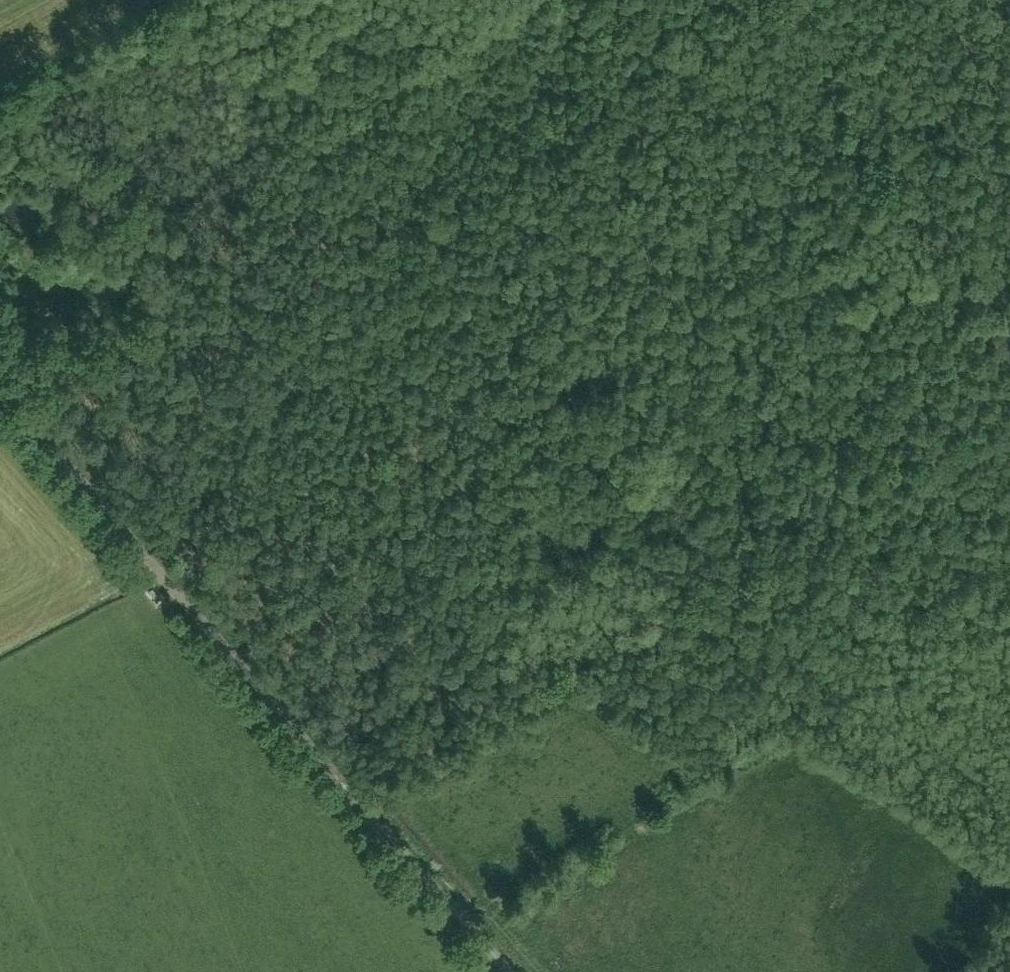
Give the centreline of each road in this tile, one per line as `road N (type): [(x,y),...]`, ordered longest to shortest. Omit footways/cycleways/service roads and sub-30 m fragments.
road 1 (unclassified): [(511,971),(0,393)]

